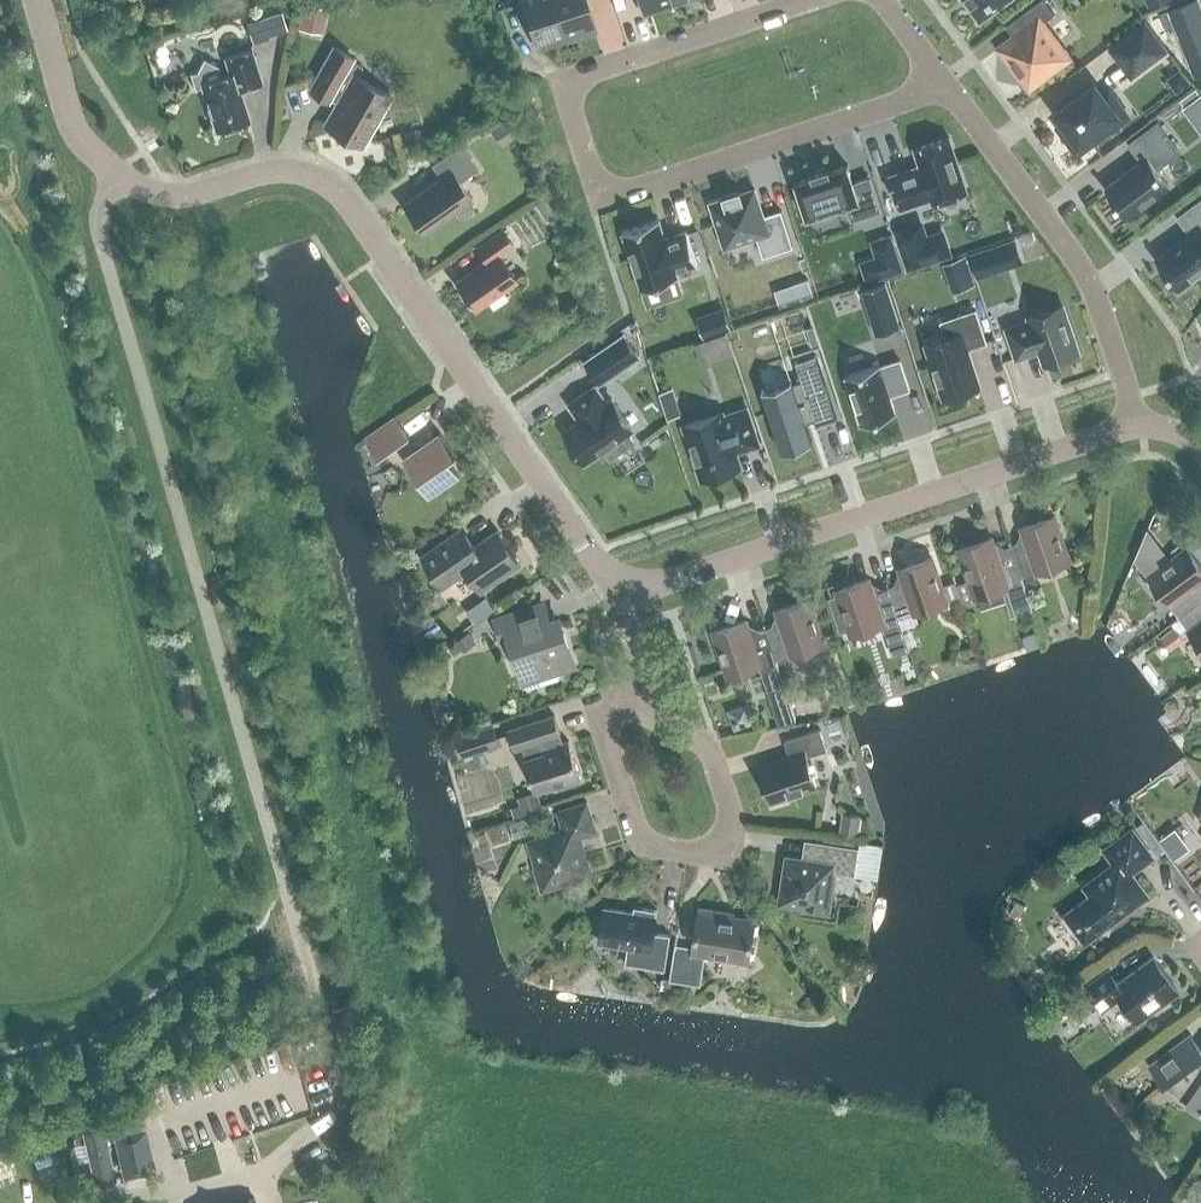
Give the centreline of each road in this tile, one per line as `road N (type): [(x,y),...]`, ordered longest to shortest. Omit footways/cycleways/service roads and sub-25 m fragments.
road 1 (unclassified): [(321,1012),(102,244)]
road 2 (residential): [(119,173),(173,196),(278,171),(331,187),(592,558),(618,583)]
road 3 (residential): [(809,0),(582,78),(570,109),(600,185),(631,191),(906,100)]
road 4 (residential): [(618,583),(646,586),(685,577),(1134,428)]
road 5 (residential): [(644,677),(607,730),(637,834),(659,849),(707,852),(723,842),(731,820),(712,753),(652,708)]
road 6 (residential): [(1134,428),(1084,272),(941,80)]
road 7 (residential): [(36,0),(76,131),(119,173)]

